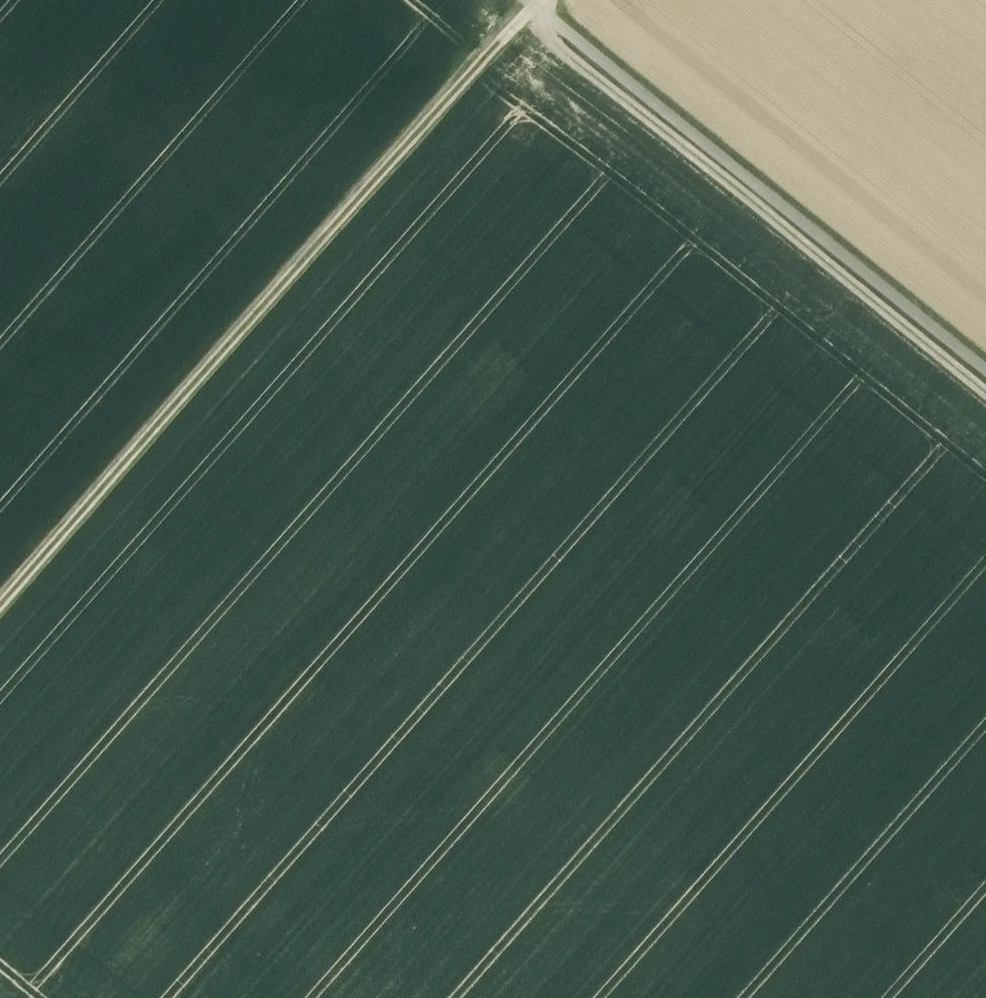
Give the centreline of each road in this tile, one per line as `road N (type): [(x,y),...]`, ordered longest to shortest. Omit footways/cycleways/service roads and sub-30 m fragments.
road 1 (track): [(539,0),(0,610)]
road 2 (track): [(524,17),(985,388)]

